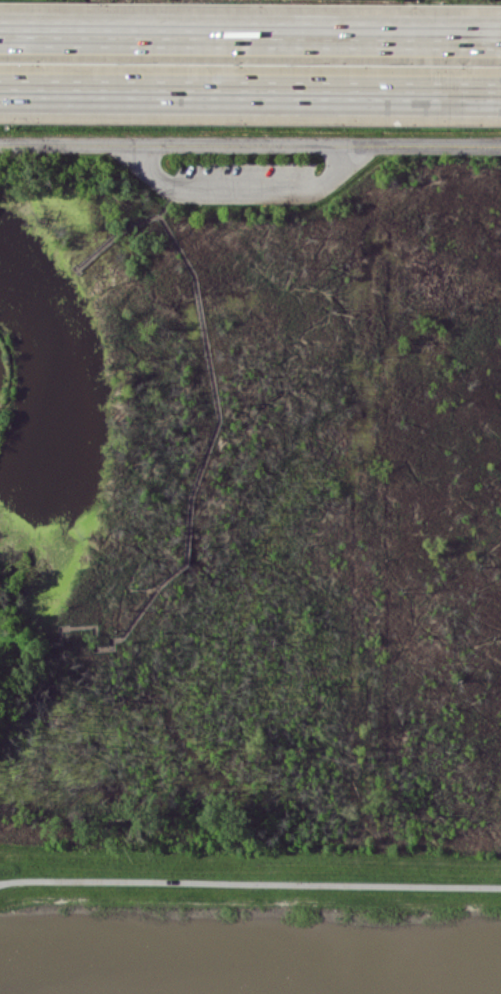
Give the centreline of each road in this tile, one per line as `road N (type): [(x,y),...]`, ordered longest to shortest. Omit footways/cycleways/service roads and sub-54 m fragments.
road 1 (motorway): [(0,88),(500,94)]
road 2 (tertiary): [(0,142),(500,145)]
road 3 (motorway): [(500,33),(0,32)]

